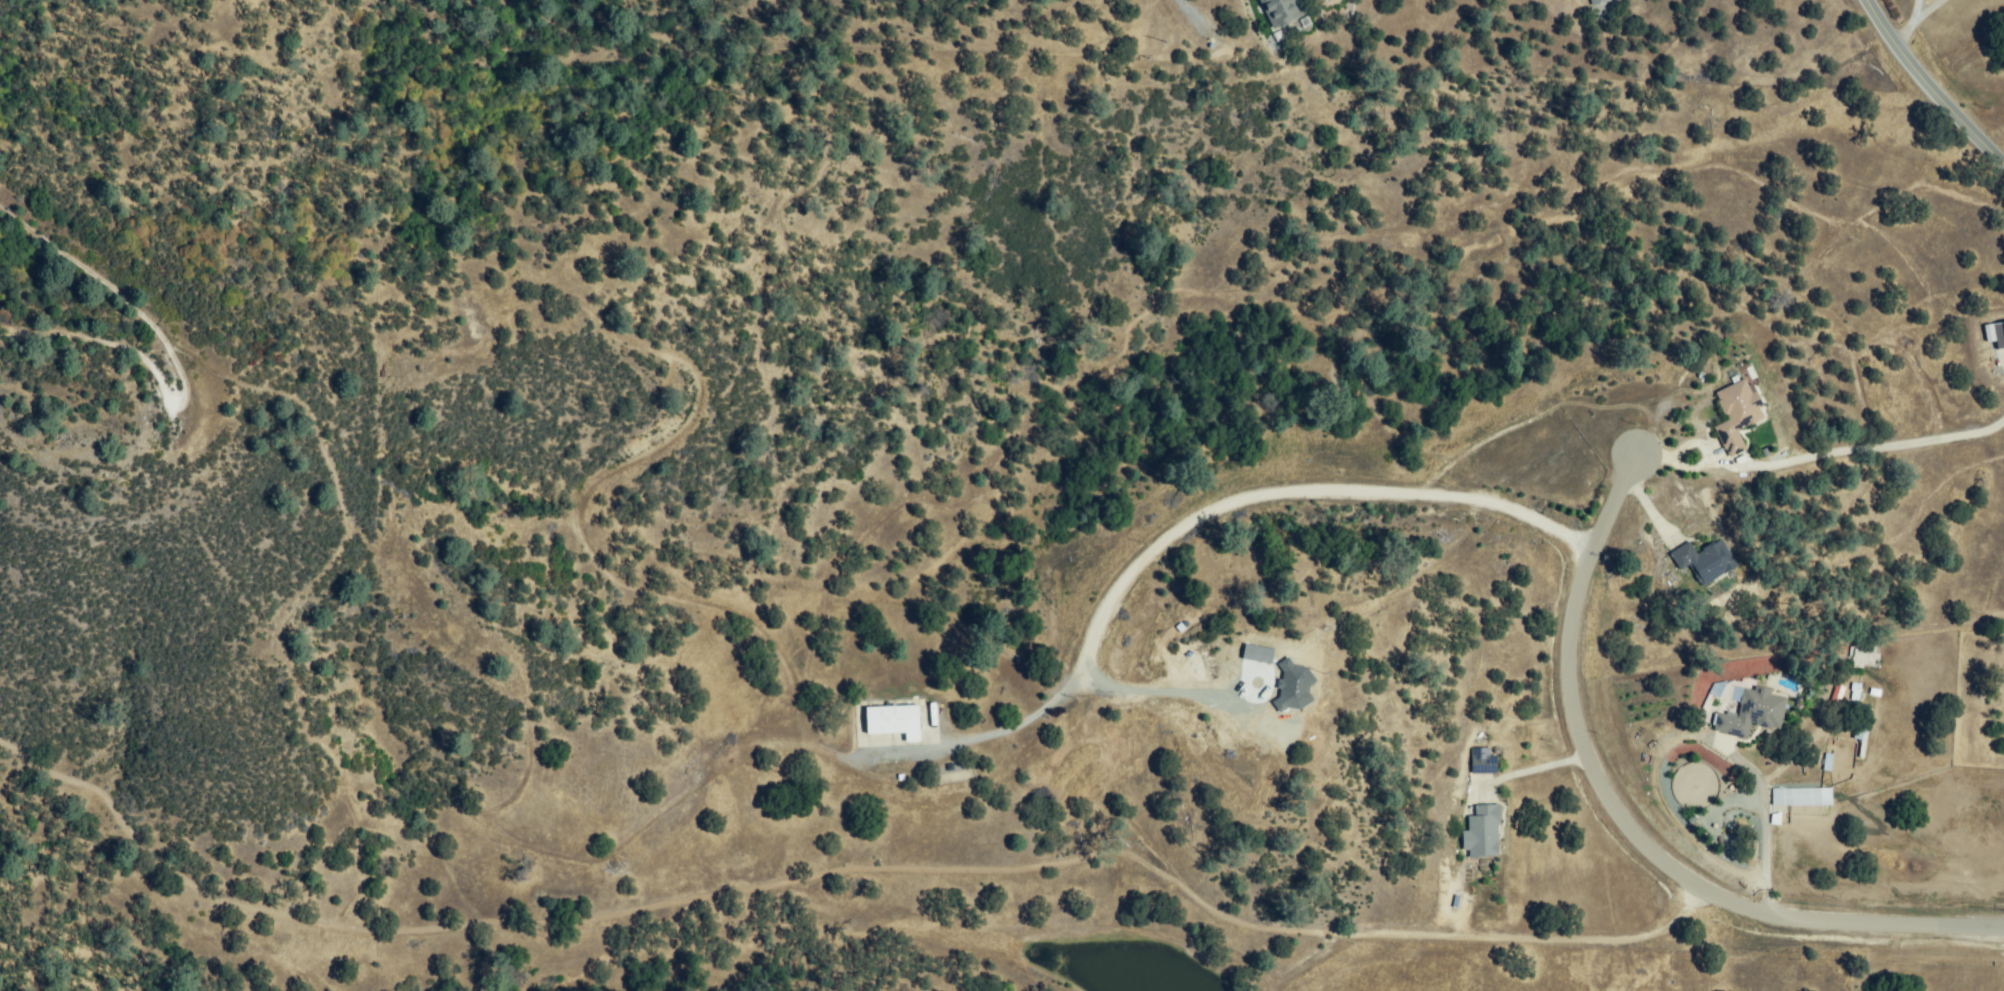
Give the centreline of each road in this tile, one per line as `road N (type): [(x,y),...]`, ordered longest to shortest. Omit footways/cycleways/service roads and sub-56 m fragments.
road 1 (tertiary): [(2003,165),(1930,89),(1867,0)]

